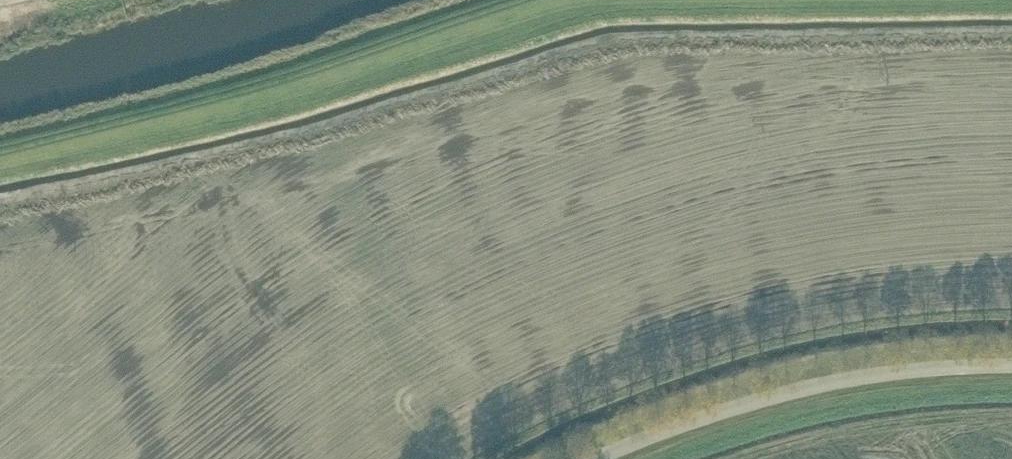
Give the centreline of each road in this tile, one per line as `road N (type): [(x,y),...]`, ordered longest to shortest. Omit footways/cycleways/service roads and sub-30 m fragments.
road 1 (track): [(508,0),(242,86),(0,146)]
road 2 (unclassified): [(596,458),(806,387),(1011,365)]

